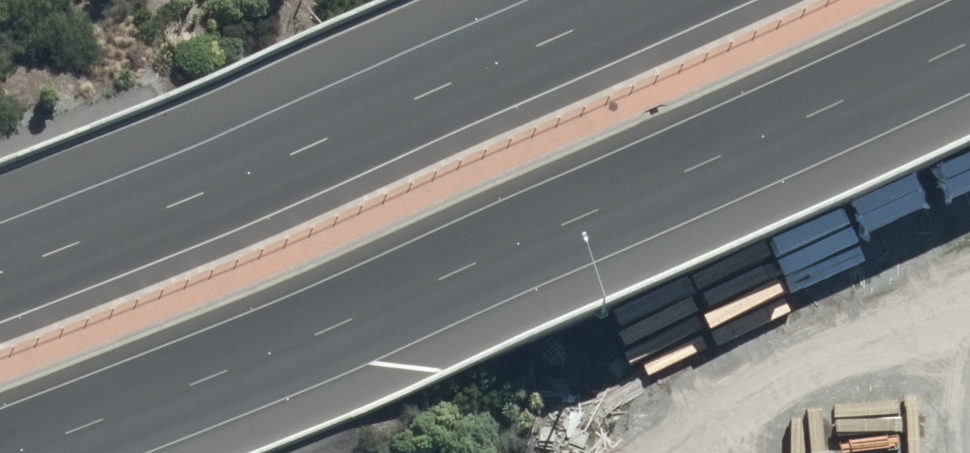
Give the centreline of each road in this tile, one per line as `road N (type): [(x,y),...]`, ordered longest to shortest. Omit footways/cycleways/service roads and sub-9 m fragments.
road 1 (motorway): [(969,50),(410,301),(21,452)]
road 2 (motorway): [(0,272),(657,0)]

